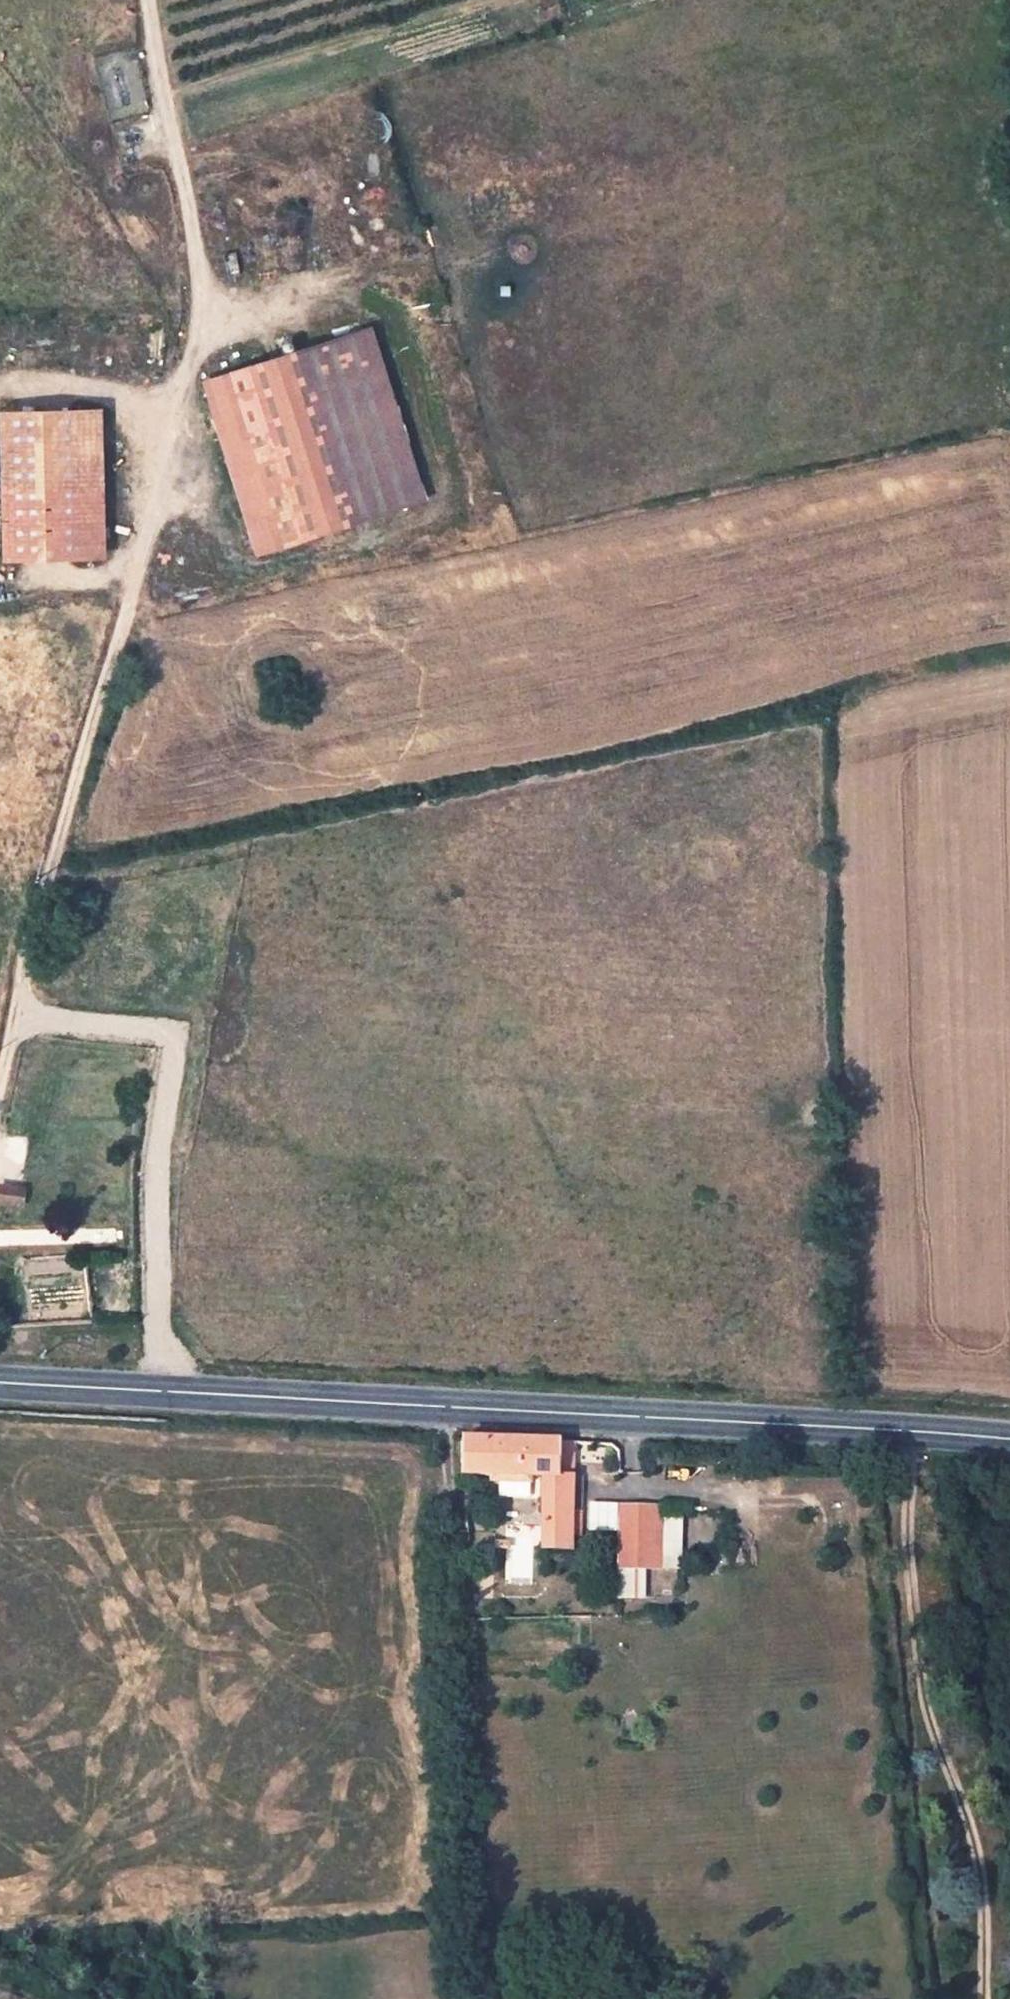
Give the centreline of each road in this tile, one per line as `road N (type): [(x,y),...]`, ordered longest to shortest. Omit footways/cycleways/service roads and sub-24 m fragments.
road 1 (track): [(0,1077),(45,869),(202,328),(145,0)]
road 2 (secondary): [(0,1382),(882,1425),(1009,1440)]

